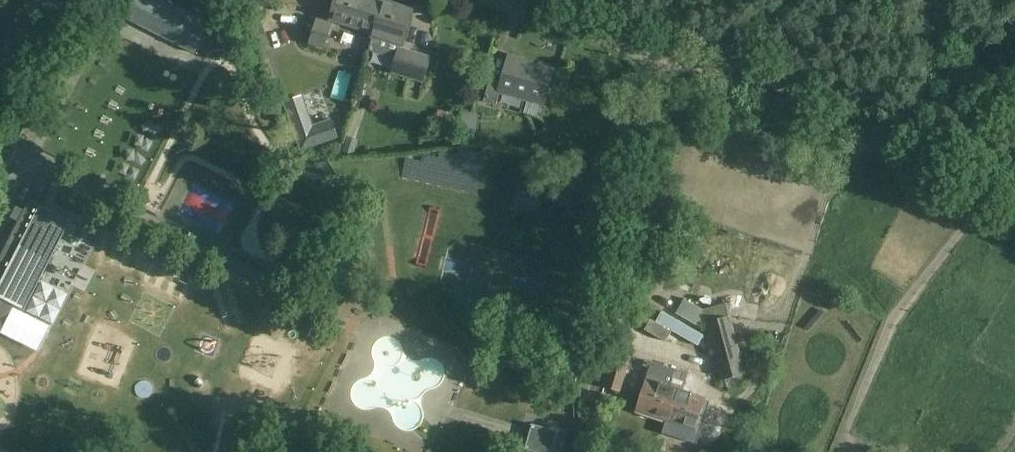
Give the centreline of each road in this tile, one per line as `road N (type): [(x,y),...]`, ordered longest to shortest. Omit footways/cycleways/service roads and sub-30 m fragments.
road 1 (track): [(904,128),(664,54)]
road 2 (residential): [(0,118),(72,0)]
road 3 (track): [(1014,178),(904,128)]

